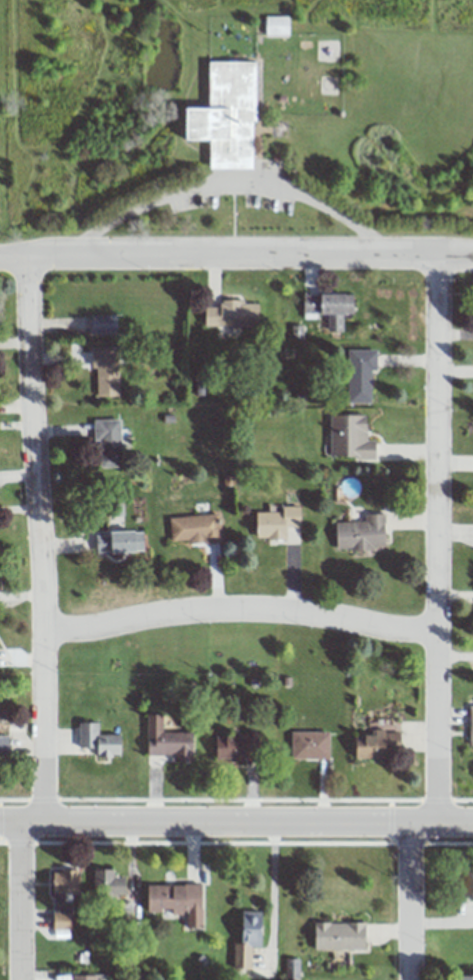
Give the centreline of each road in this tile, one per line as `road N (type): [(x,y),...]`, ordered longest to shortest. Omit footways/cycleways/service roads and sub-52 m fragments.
road 1 (residential): [(50,815),(26,255)]
road 2 (residential): [(437,815),(434,255)]
road 3 (residential): [(0,256),(472,255)]
road 4 (secondary): [(0,815),(472,815)]
road 5 (residential): [(47,630),(268,611),(431,641)]
road 6 (residential): [(16,815),(18,979)]
road 7 (residential): [(409,815),(409,979)]

